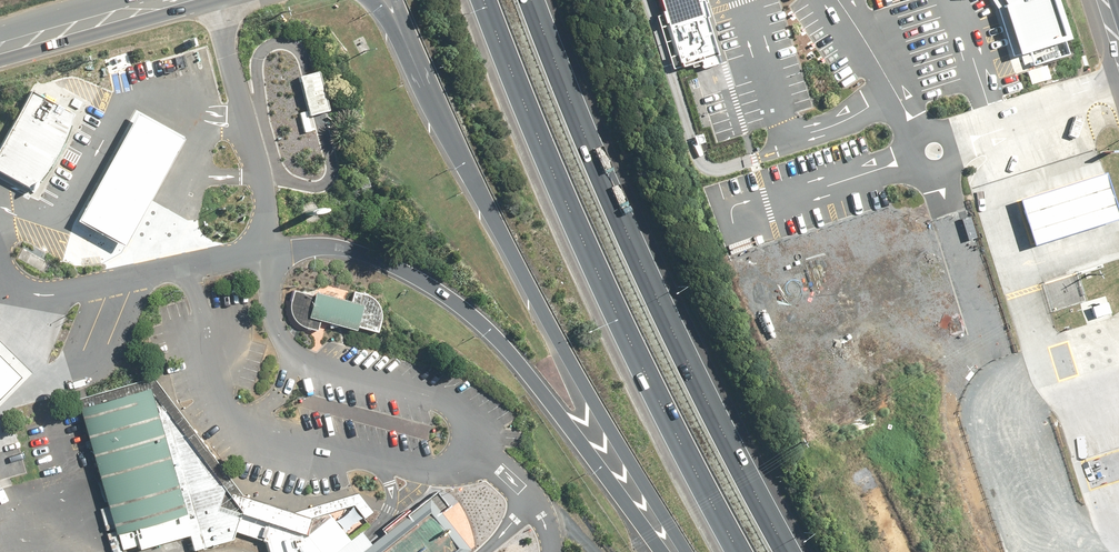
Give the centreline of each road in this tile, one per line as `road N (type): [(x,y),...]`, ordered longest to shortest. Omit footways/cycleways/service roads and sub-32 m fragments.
road 1 (motorway): [(737,551),(645,379),(483,0)]
road 2 (motorway): [(531,0),(608,192),(779,551)]
road 3 (motorway): [(681,551),(553,331),(400,26)]
road 4 (motorway): [(664,551),(518,362),(436,290),(345,250),(266,252)]
road 5 (primary): [(0,49),(170,0)]

